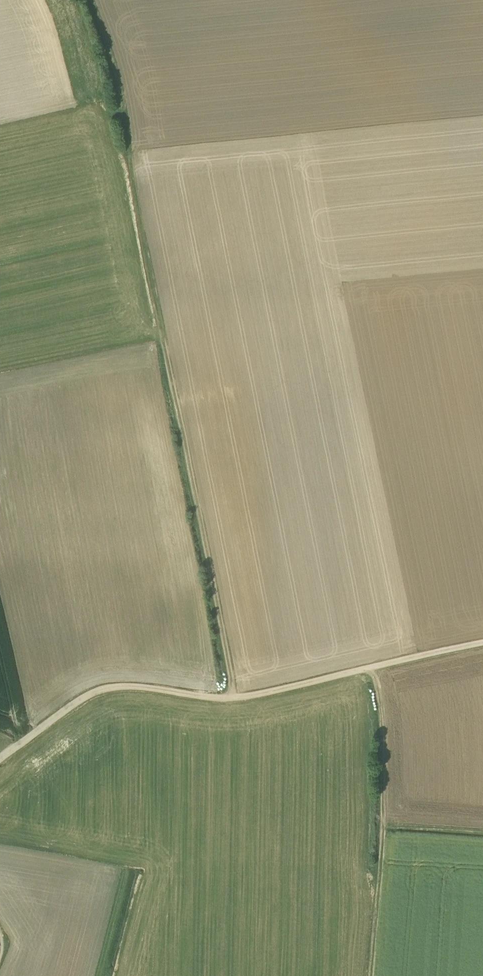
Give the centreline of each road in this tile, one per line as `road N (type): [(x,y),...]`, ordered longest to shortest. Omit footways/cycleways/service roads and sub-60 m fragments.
road 1 (track): [(81,0),(239,698)]
road 2 (track): [(482,644),(231,699),(101,691),(0,763)]

